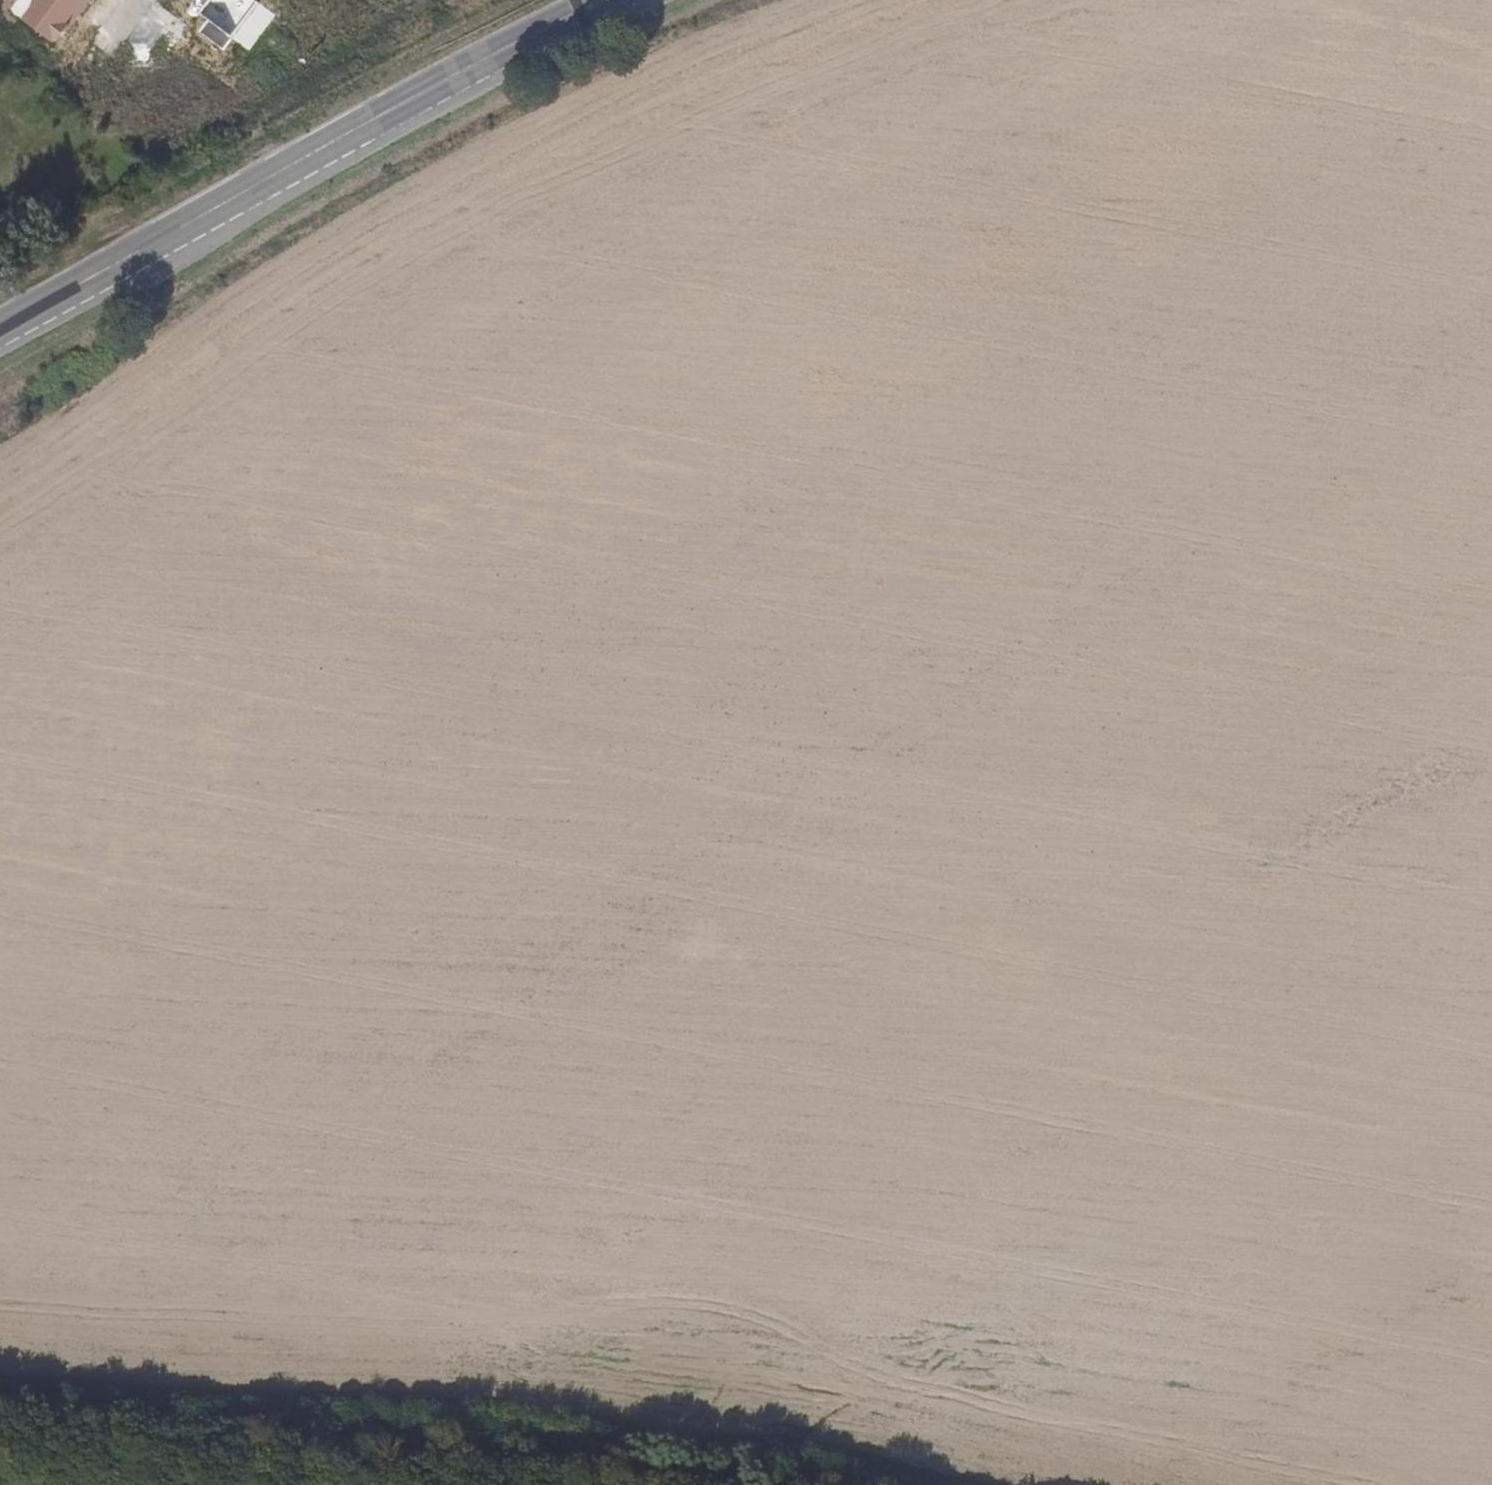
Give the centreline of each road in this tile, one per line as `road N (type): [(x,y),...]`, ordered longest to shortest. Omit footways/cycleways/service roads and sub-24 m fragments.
road 1 (tertiary): [(603,0),(0,328)]

